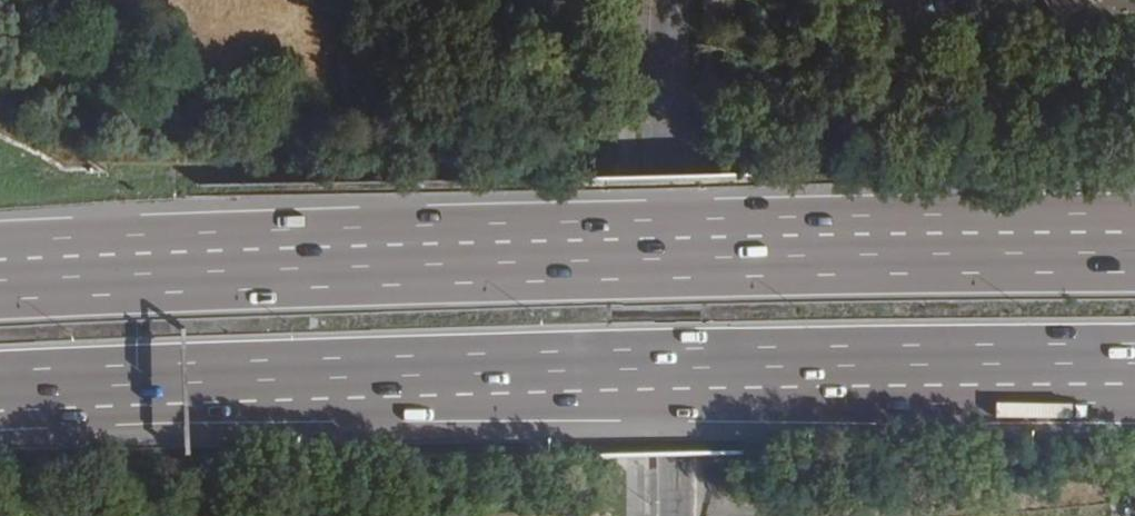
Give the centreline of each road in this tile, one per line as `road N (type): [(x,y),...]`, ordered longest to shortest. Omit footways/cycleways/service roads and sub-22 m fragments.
road 1 (motorway): [(0,392),(1134,361)]
road 2 (motorway): [(1134,251),(0,281)]
road 3 (tertiary): [(667,0),(678,515)]

